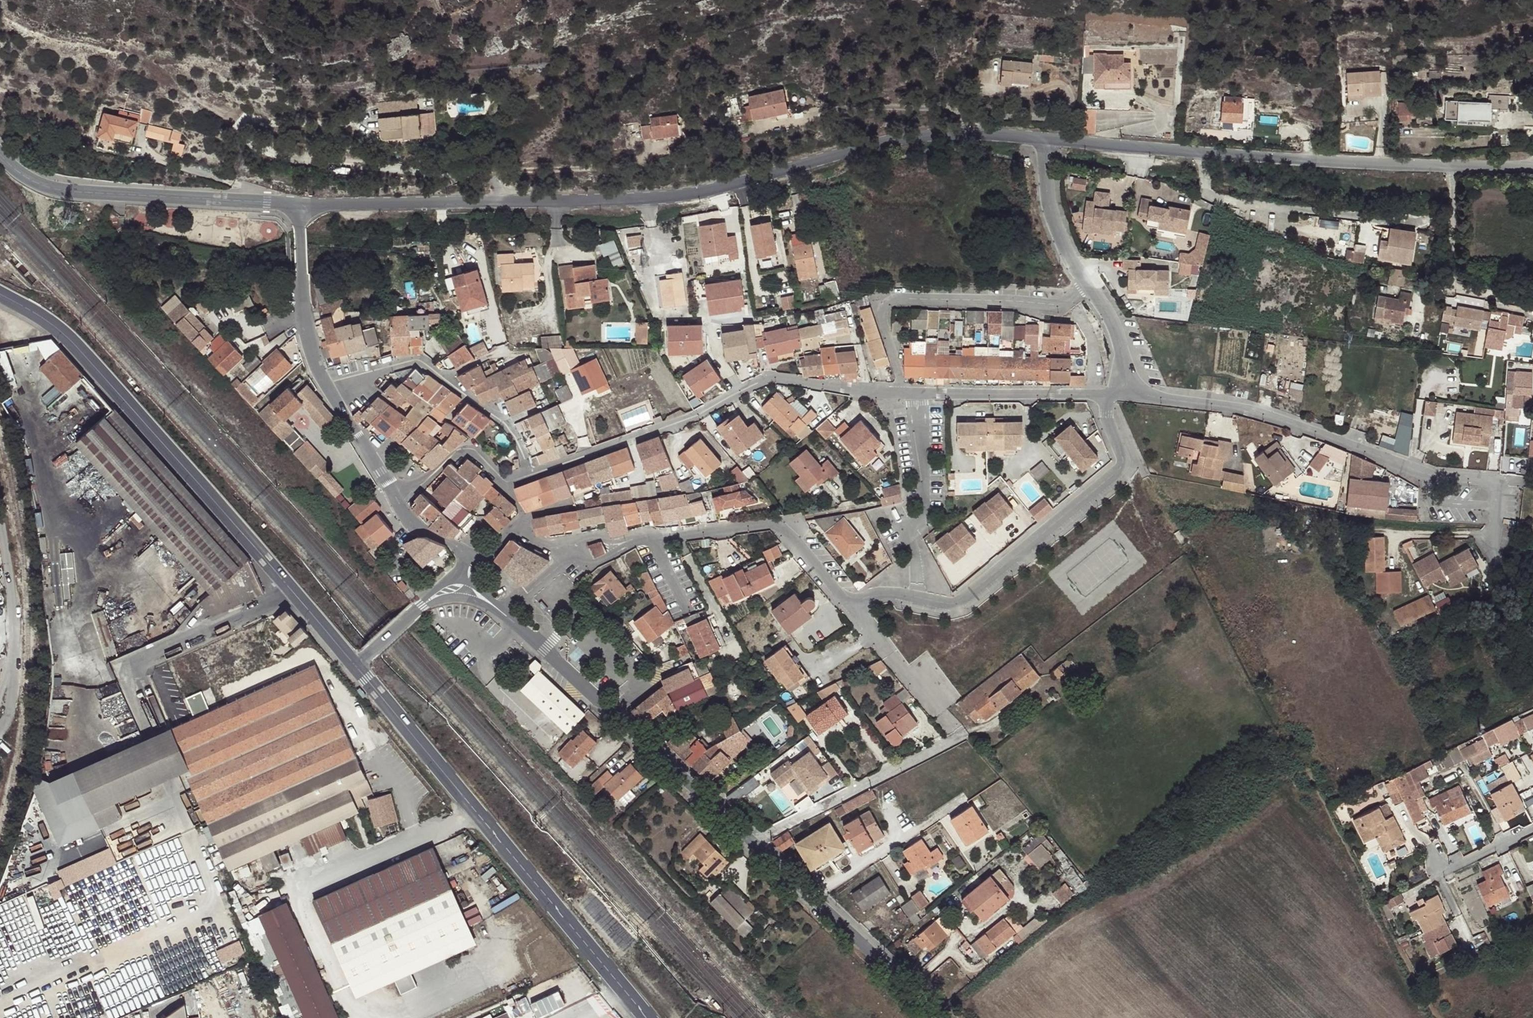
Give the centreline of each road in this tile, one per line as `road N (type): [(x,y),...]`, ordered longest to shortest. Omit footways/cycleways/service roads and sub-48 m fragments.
road 1 (tertiary): [(300,205),(687,196),(921,137),(1046,140)]
road 2 (tertiary): [(1046,140),(1532,170)]
road 3 (tertiary): [(355,665),(652,1017)]
road 4 (tertiary): [(0,293),(72,341),(294,596)]
road 5 (residential): [(851,608),(881,593),(950,604),(964,598),(1122,465),(1107,395)]
road 6 (residential): [(1130,396),(1266,417),(1417,478),(1498,481)]
road 7 (tertiary): [(0,156),(33,181),(64,191),(300,205)]
road 8 (residential): [(1088,283),(1060,305),(892,300),(882,320),(901,394)]
road 9 (unclassified): [(294,596),(123,667),(154,736)]
road 10 (residential): [(638,538),(774,524),(851,608)]
road 11 (residential): [(750,841),(968,733)]
road 12 (tertiary): [(300,205),(306,331),(329,391)]
road 13 (tertiary): [(614,710),(750,841)]
road 14 (residential): [(925,394),(1107,395)]
road 15 (residential): [(810,896),(963,798)]
road 16 (residential): [(739,392),(772,379),(901,394)]
road 17 (residential): [(917,583),(909,534),(925,507),(919,432)]
road 18 (residential): [(1532,625),(1498,565),(1498,481)]
road 19 (residential): [(1046,140),(1057,224),(1088,283)]
road 20 (residential): [(0,514),(12,661)]
road 21 (residential): [(851,608),(938,714)]
road 22 (residential): [(396,498),(462,451),(479,455),(506,482)]
road 23 (residential): [(443,377),(509,423),(534,473)]
road 24 (tertiary): [(810,896),(910,986)]
road 25 (tertiary): [(329,391),(396,498)]
road 26 (residential): [(329,391),(413,360),(443,377)]
road 27 (residential): [(1088,283),(1112,319),(1130,396)]
road 28 (residential): [(628,441),(739,392)]

